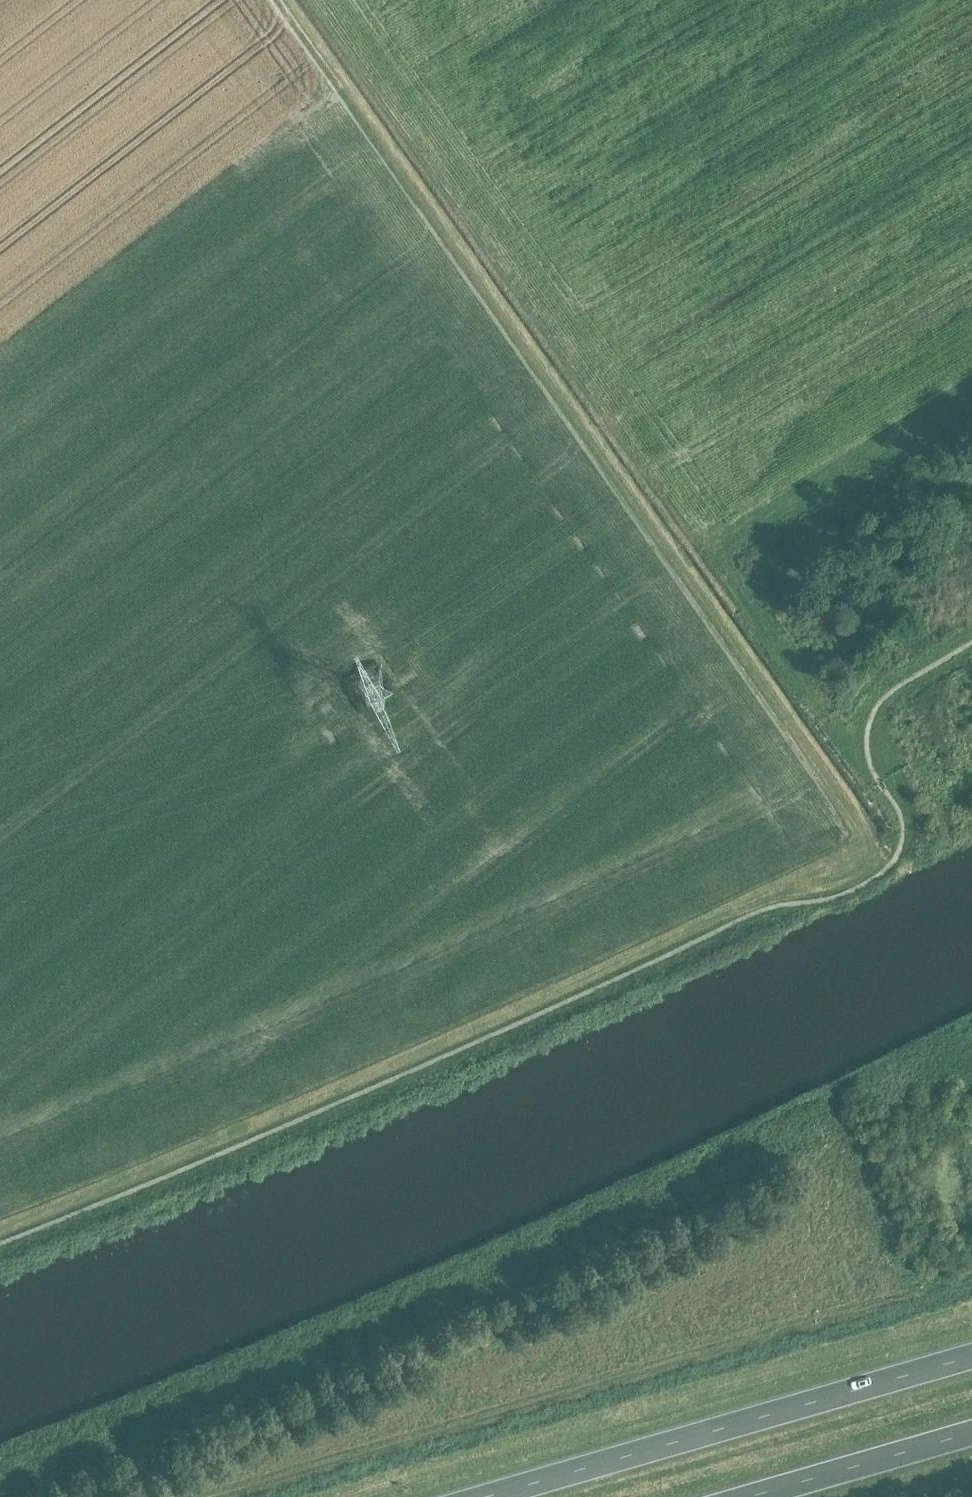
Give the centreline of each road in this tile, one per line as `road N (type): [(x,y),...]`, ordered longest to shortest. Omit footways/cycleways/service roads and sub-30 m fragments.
road 1 (trunk): [(971,1363),(519,1496)]
road 2 (trunk): [(767,1496),(971,1438)]

